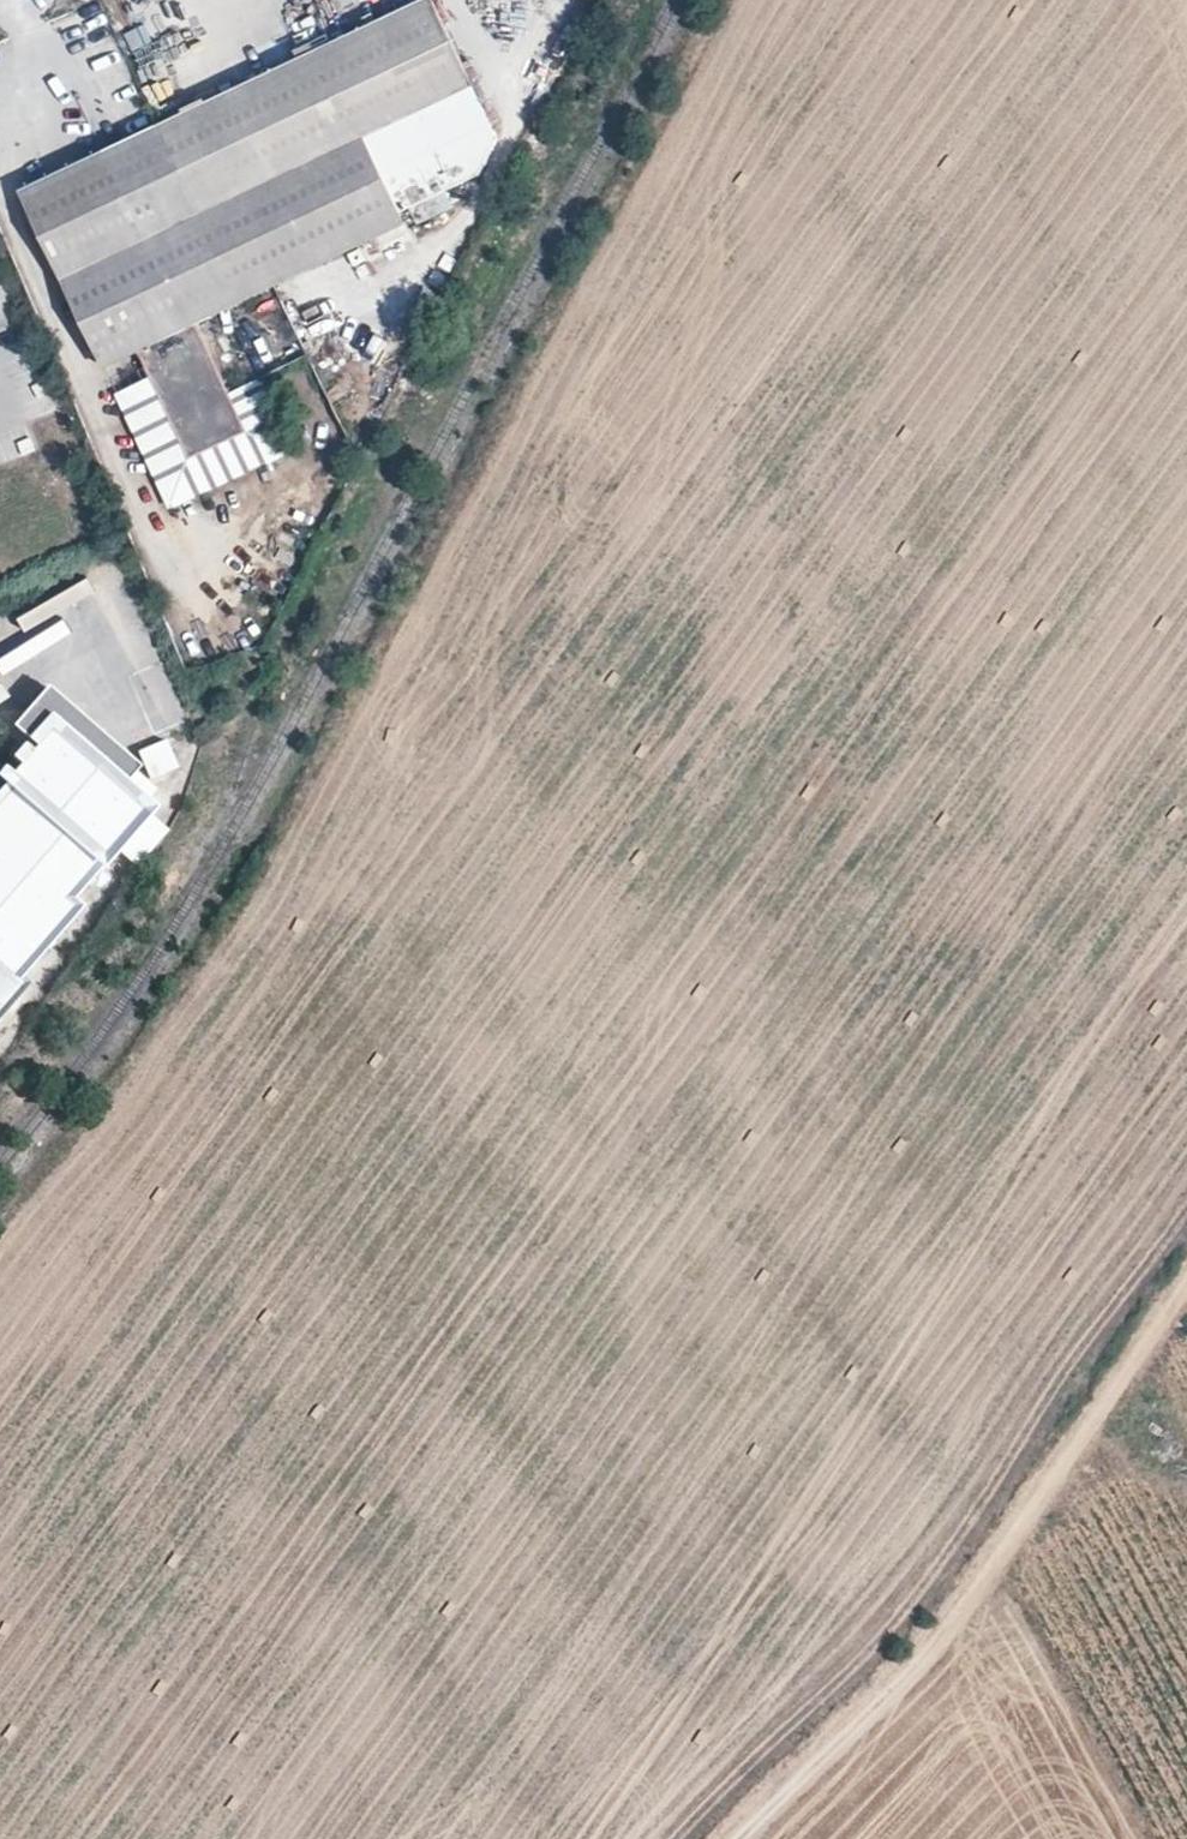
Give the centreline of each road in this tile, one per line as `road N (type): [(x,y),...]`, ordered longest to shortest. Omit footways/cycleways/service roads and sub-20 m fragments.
road 1 (track): [(1186,1285),(936,1637),(739,1838)]

